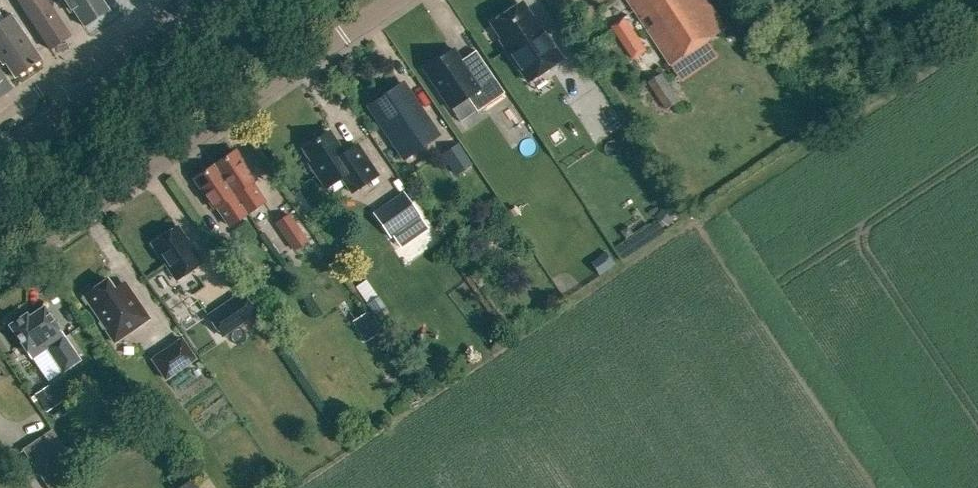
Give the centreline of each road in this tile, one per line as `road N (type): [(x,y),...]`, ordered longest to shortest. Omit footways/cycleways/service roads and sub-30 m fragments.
road 1 (residential): [(0,264),(388,0)]
road 2 (secondary): [(77,101),(217,0)]

